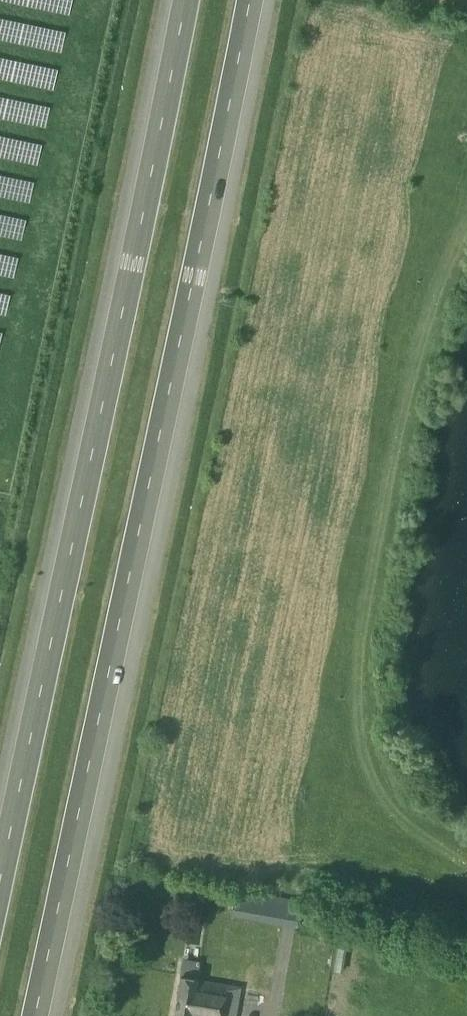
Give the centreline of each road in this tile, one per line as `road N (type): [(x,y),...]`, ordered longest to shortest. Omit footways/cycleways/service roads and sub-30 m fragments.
road 1 (trunk): [(35,1015),(249,0)]
road 2 (trunk): [(184,0),(0,875)]

